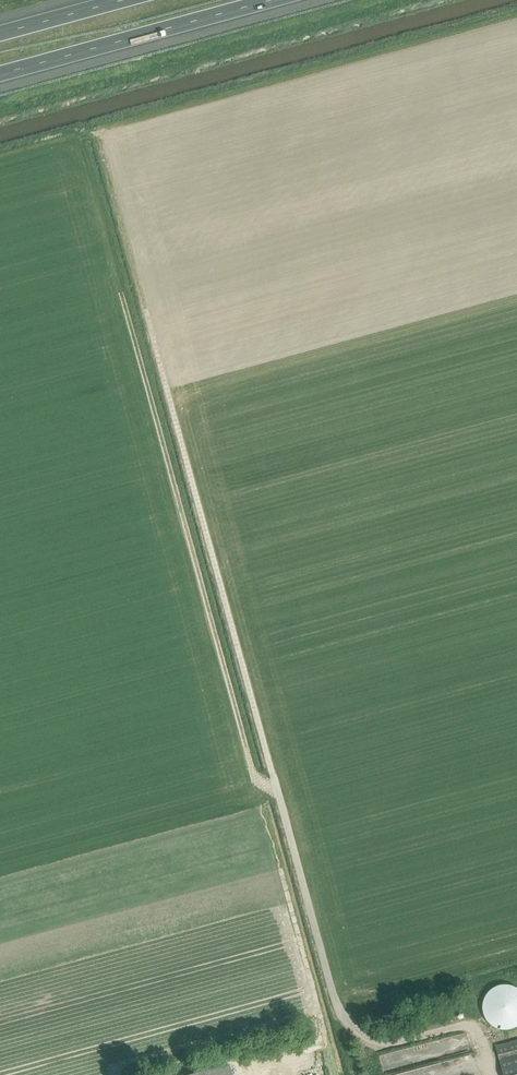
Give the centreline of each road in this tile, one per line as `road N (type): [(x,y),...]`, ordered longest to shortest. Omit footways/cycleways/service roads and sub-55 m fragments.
road 1 (motorway): [(0,74),(273,0)]
road 2 (motorway): [(124,0),(0,34)]

